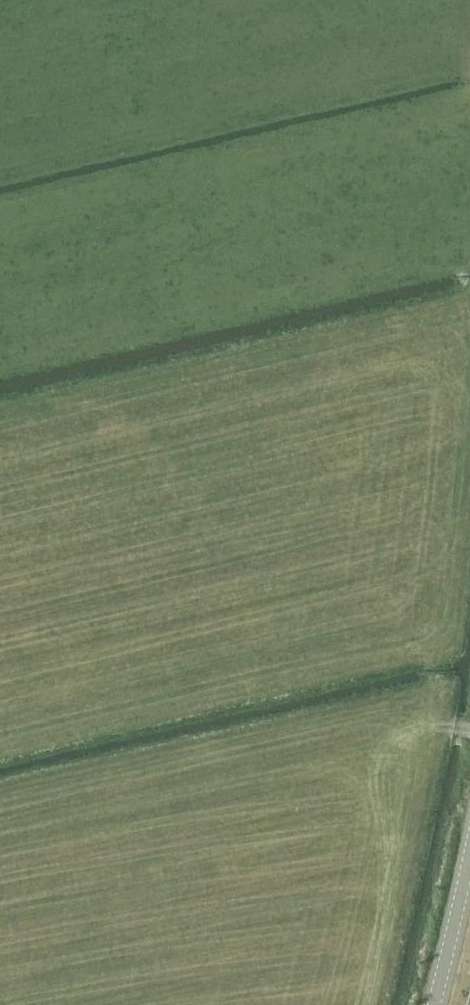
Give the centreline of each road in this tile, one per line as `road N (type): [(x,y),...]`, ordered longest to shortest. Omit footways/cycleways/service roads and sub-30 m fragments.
road 1 (unclassified): [(433,1004),(469,848)]

